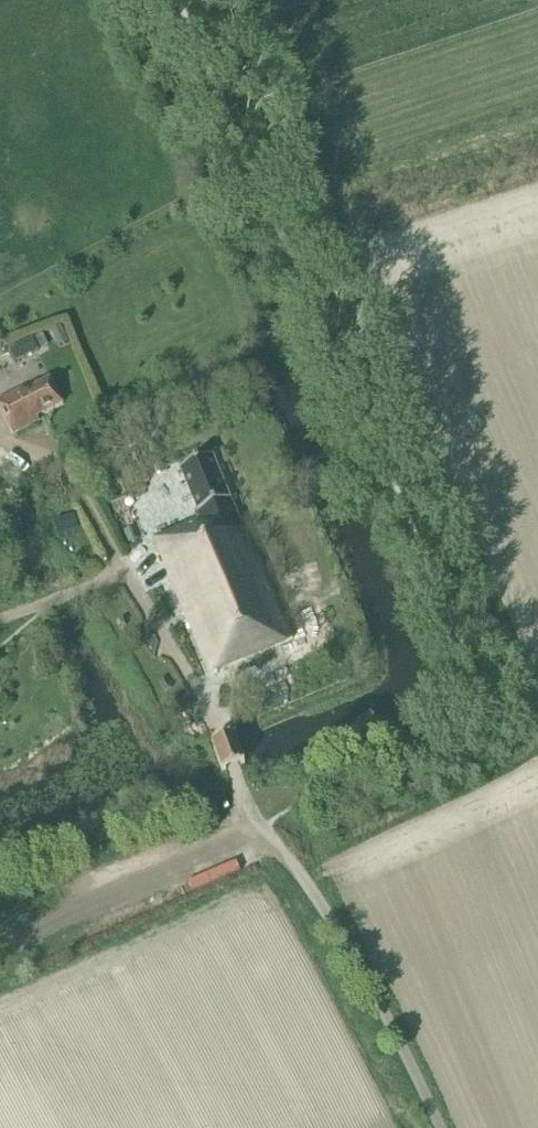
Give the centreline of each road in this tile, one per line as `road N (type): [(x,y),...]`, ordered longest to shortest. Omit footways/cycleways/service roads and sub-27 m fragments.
road 1 (unclassified): [(439,1127),(390,1023),(242,787)]
road 2 (track): [(267,828),(0,936)]

